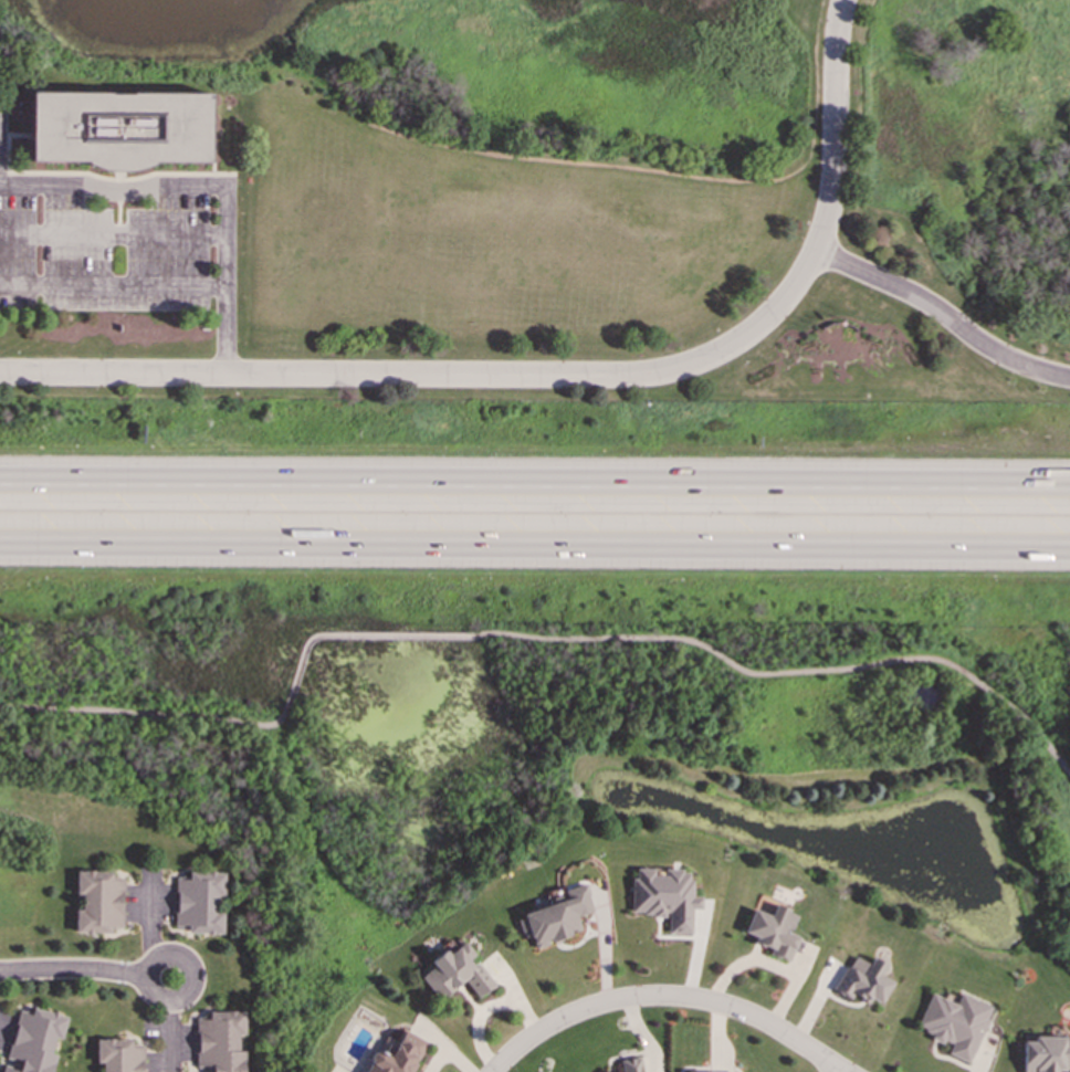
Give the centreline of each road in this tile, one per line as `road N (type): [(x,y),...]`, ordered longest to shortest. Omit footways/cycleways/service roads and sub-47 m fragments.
road 1 (residential): [(0,374),(598,378),(701,361),(752,330),(816,250),(831,186),(846,0)]
road 2 (motorway): [(0,546),(1069,550)]
road 3 (motorway): [(1069,484),(0,482)]
road 4 (residential): [(1069,378),(998,354),(926,302),(816,250)]
road 5 (residential): [(724,1005),(628,995),(571,1011),(499,1071)]
road 6 (residential): [(0,973),(96,969),(148,977)]
road 7 (residential): [(724,1005),(840,1071)]
road 8 (residential): [(151,991),(164,1000),(183,997),(190,971),(175,958),(160,960),(148,977),(151,991)]

